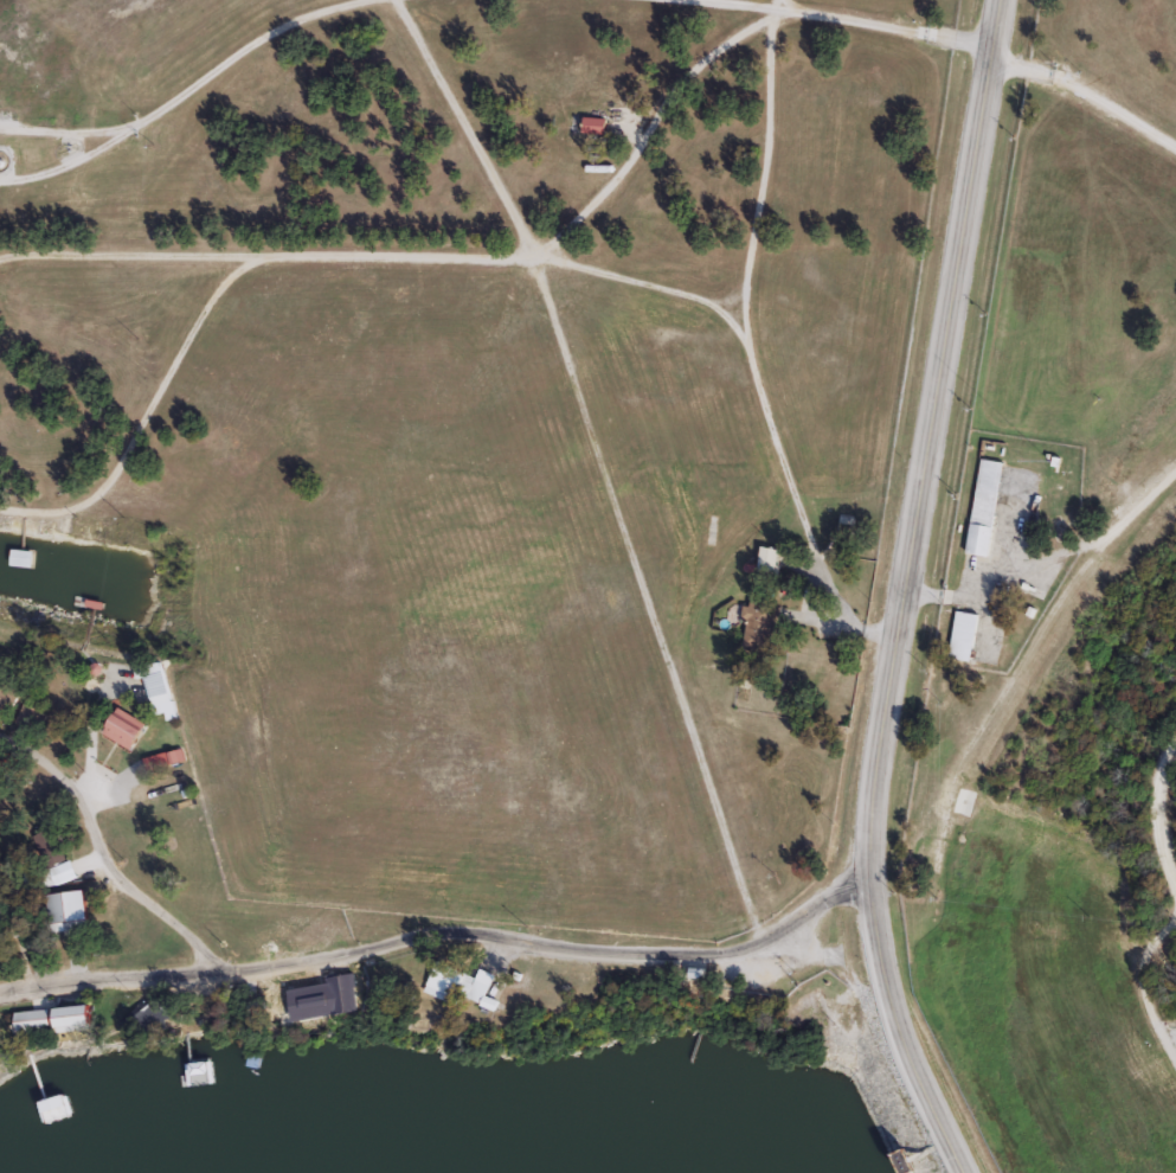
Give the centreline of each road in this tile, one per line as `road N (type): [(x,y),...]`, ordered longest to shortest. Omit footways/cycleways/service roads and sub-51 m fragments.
road 1 (secondary): [(1003,0),(876,770),(870,858),(891,1001),(972,1172)]
road 2 (residential): [(764,942),(532,259),(393,0)]
road 3 (residential): [(872,879),(743,950),(640,956),(454,931),(227,975),(0,992)]
road 4 (residential): [(253,258),(532,259),(609,192),(682,73),(776,9),(777,0)]
road 5 (residential): [(0,261),(253,258),(206,307),(144,427),(92,501),(31,515),(0,510)]
road 6 (residential): [(1175,152),(995,51),(776,9)]
road 7 (residential): [(0,734),(30,746),(84,807),(122,882),(227,975)]
road 8 (residential): [(1175,1065),(1136,979),(1150,943),(1175,915)]
road 9 (residential): [(1175,876),(1159,783),(1175,744)]

